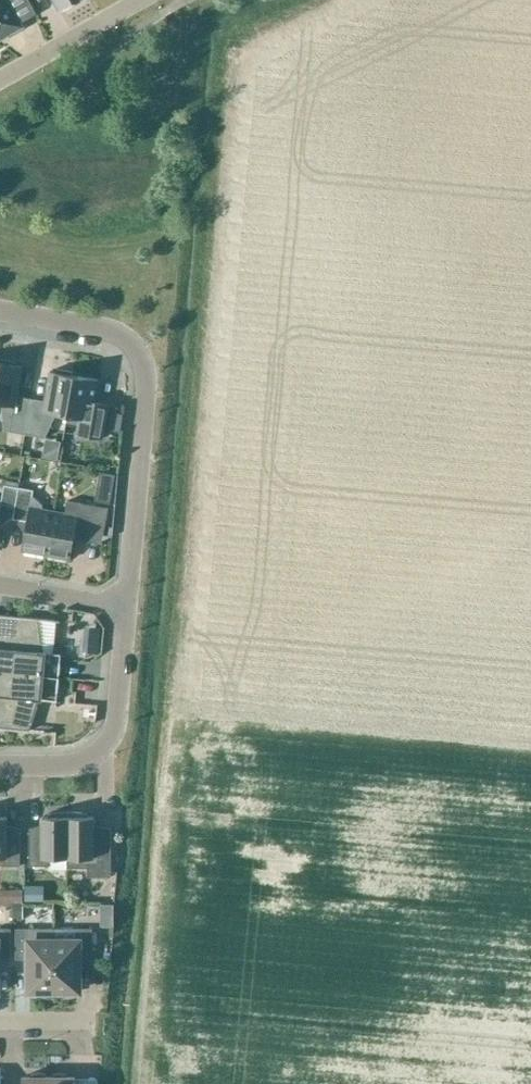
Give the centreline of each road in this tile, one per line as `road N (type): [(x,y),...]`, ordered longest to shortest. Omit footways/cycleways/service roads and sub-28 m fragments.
road 1 (residential): [(127,614),(145,372),(112,341),(0,319)]
road 2 (residential): [(0,772),(72,773),(109,752),(120,734),(127,614)]
road 3 (residential): [(0,81),(145,0)]
road 4 (residential): [(0,588),(127,614)]

